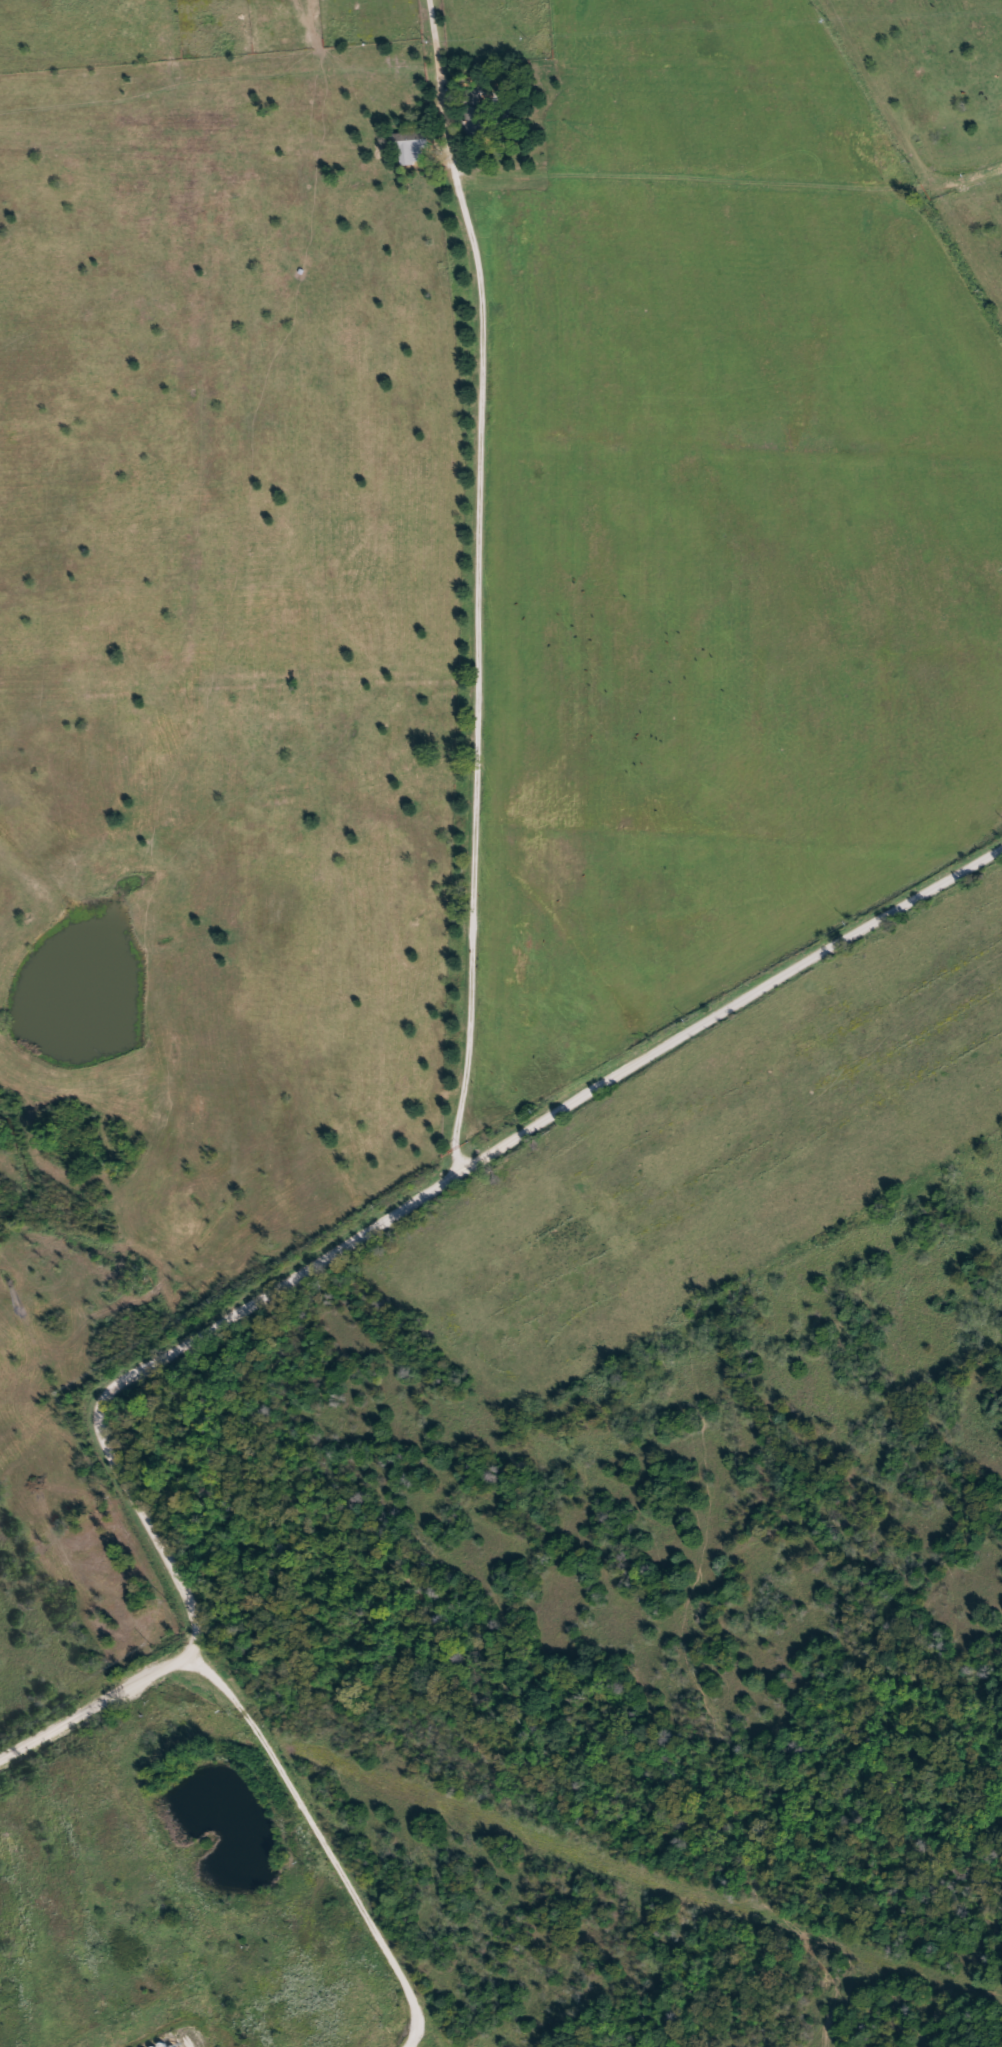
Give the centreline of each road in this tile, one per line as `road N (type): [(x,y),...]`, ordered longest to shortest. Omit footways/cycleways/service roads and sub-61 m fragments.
road 1 (residential): [(1001,850),(646,1057),(108,1390),(99,1402),(100,1429),(191,1601),(196,1637),(183,1656),(0,1764)]
road 2 (track): [(457,173),(922,189),(1001,167)]
road 3 (track): [(88,1711),(97,1722),(79,1814),(92,1894),(127,1949),(198,2015)]

